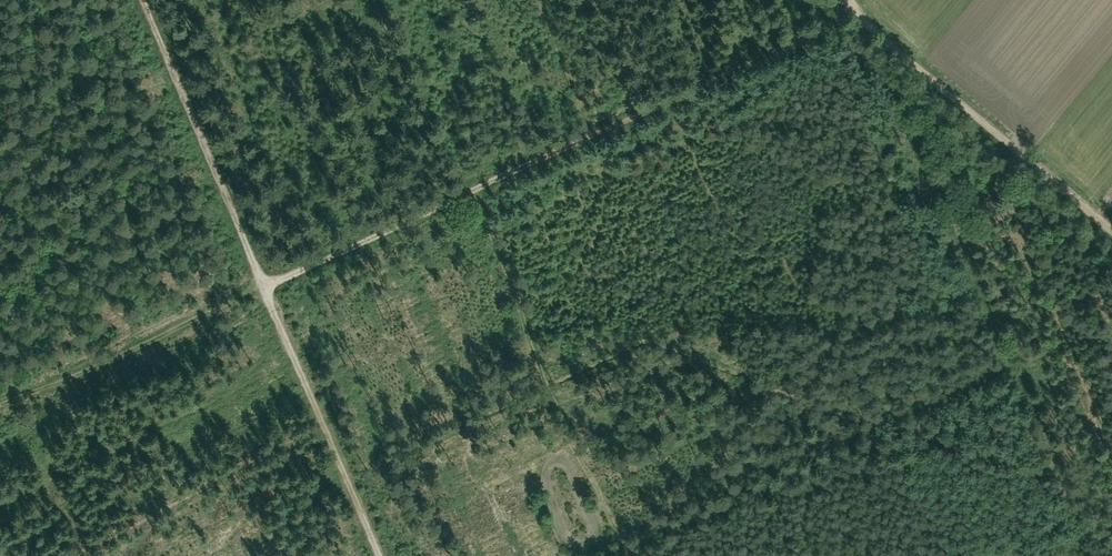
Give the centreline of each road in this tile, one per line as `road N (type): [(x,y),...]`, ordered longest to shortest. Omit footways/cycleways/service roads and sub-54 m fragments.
road 1 (track): [(0,405),(848,14)]
road 2 (track): [(378,555),(139,0)]
road 3 (unclassified): [(841,0),(910,70),(1111,237)]

